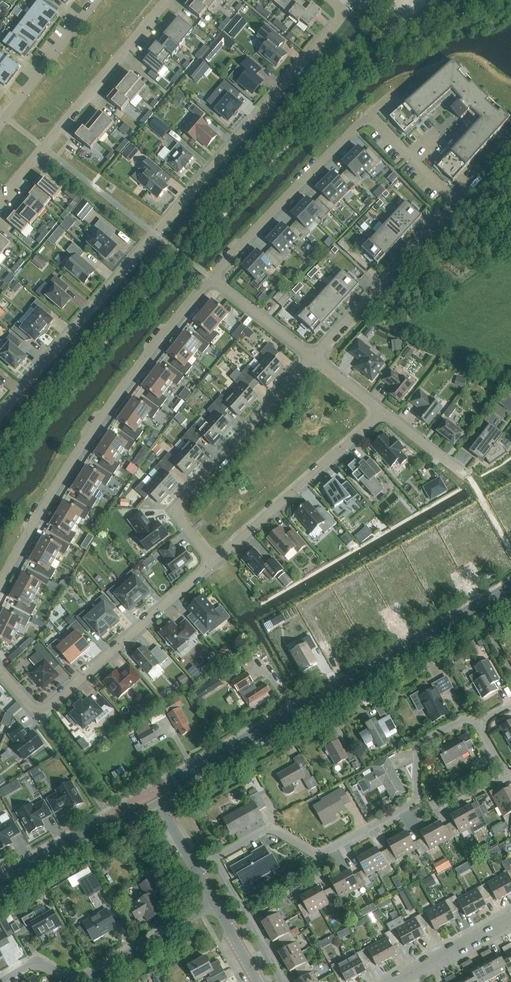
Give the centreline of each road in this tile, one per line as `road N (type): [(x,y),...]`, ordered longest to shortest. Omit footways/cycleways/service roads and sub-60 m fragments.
road 1 (residential): [(0,417),(345,12),(331,0)]
road 2 (secondary): [(150,793),(510,587)]
road 3 (residential): [(0,585),(84,437),(211,279)]
road 4 (residential): [(315,358),(456,202),(371,117)]
road 5 (residential): [(215,563),(38,716),(0,670)]
road 6 (residential): [(215,563),(180,518),(181,503),(315,358)]
road 7 (residential): [(168,0),(0,201)]
road 8 (residential): [(1,981),(33,965),(75,979),(216,904)]
road 9 (residential): [(481,721),(455,723),(416,746),(413,806),(324,858)]
road 10 (residential): [(211,279),(371,117)]
road 11 (residential): [(384,413),(215,563)]
road 12 (secondary): [(0,879),(150,793)]
road 13 (residential): [(95,0),(0,123)]
road 14 (residential): [(324,858),(268,830),(196,869)]
road 15 (residential): [(211,279),(315,358)]

